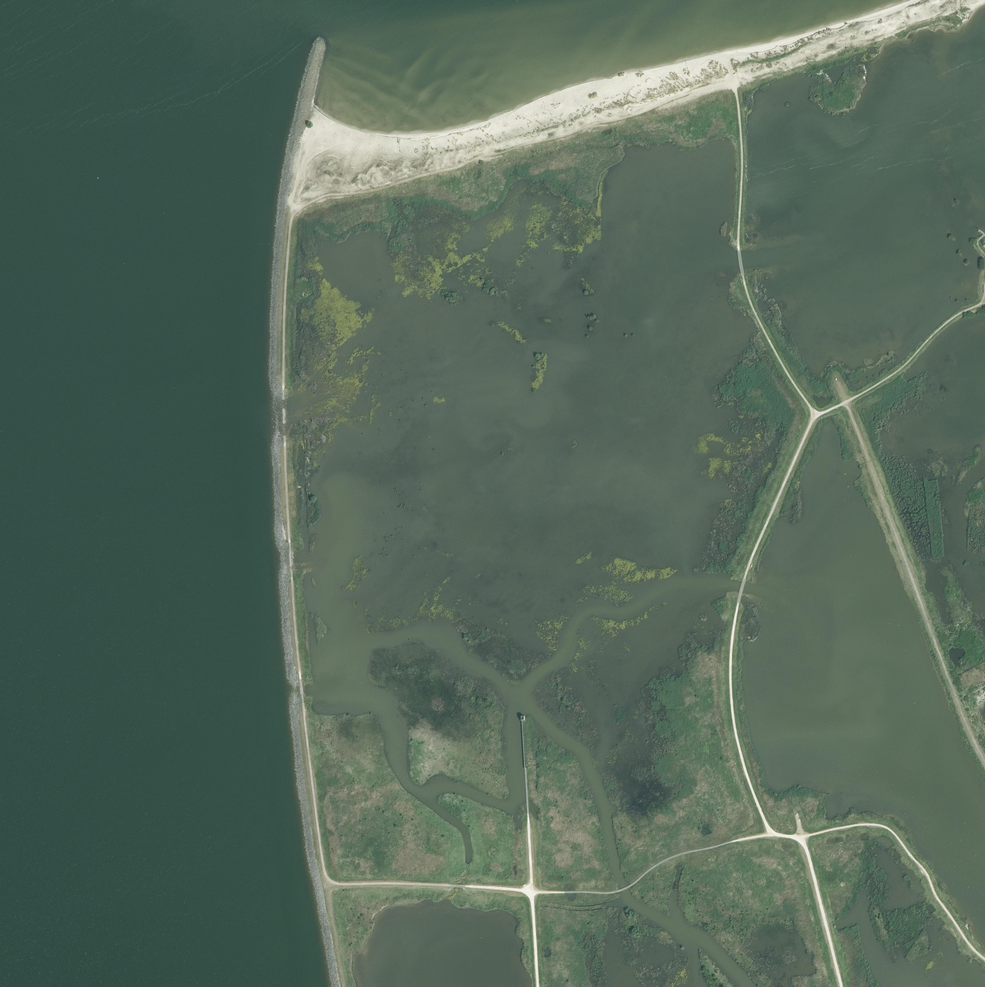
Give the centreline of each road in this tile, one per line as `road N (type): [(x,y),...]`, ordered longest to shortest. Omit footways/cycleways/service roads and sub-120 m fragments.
road 1 (track): [(291,223),(286,473),(326,877)]
road 2 (track): [(735,86),(713,86),(459,169),(324,197),(291,223)]
road 3 (track): [(775,835),(738,744),(731,657),(749,567),(815,416)]
road 4 (track): [(846,404),(984,766)]
road 5 (track): [(730,69),(741,130),(743,277),(815,416)]
road 6 (track): [(532,892),(613,893),(686,853),(768,836),(802,838)]
road 7 (track): [(802,838),(885,827),(984,959)]
road 8 (track): [(532,892),(340,885),(326,877)]
road 9 (track): [(846,404),(984,303)]
road 10 (track): [(842,986),(802,838)]

